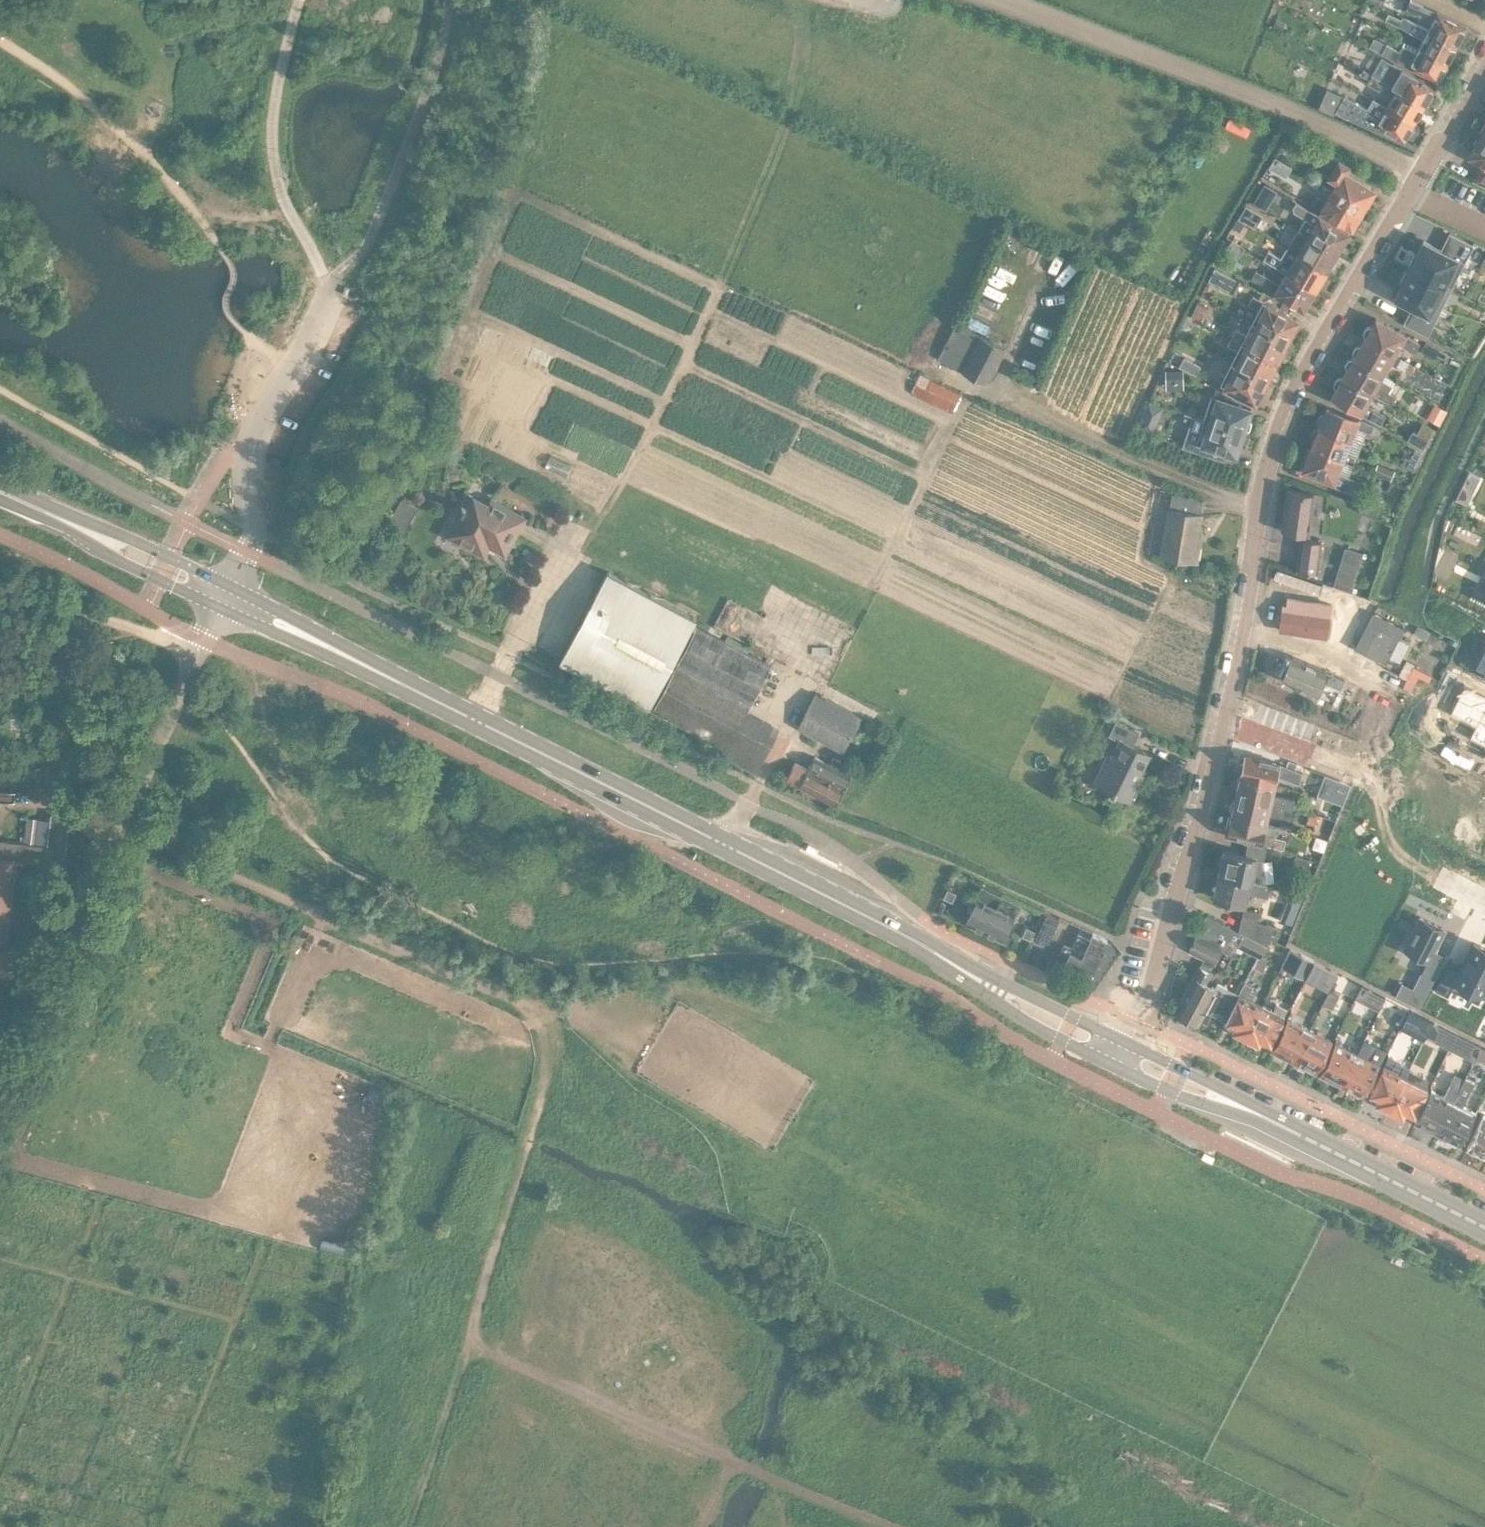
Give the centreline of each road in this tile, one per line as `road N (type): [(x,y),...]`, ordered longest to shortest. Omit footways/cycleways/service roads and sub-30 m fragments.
road 1 (track): [(134,814),(155,842),(506,996),(546,1027),(527,1136),(479,1298),(479,1344),(879,1526)]
road 2 (secondary): [(1124,1054),(224,598)]
road 3 (residential): [(1223,721),(1258,500),(1284,406),(1420,172)]
road 4 (unclassified): [(203,642),(88,919),(0,1085)]
road 5 (unclassified): [(1420,172),(1332,128),(1017,0)]
road 6 (secondary): [(1484,1234),(1124,1054)]
road 7 (residential): [(1124,1054),(1160,954),(1223,721)]
road 8 (unclassified): [(224,598),(251,541),(241,475),(249,442),(325,303)]
road 9 (secondary): [(224,598),(0,490)]
road 10 (track): [(0,596),(203,642)]
road 11 (residential): [(1420,172),(1484,55)]

